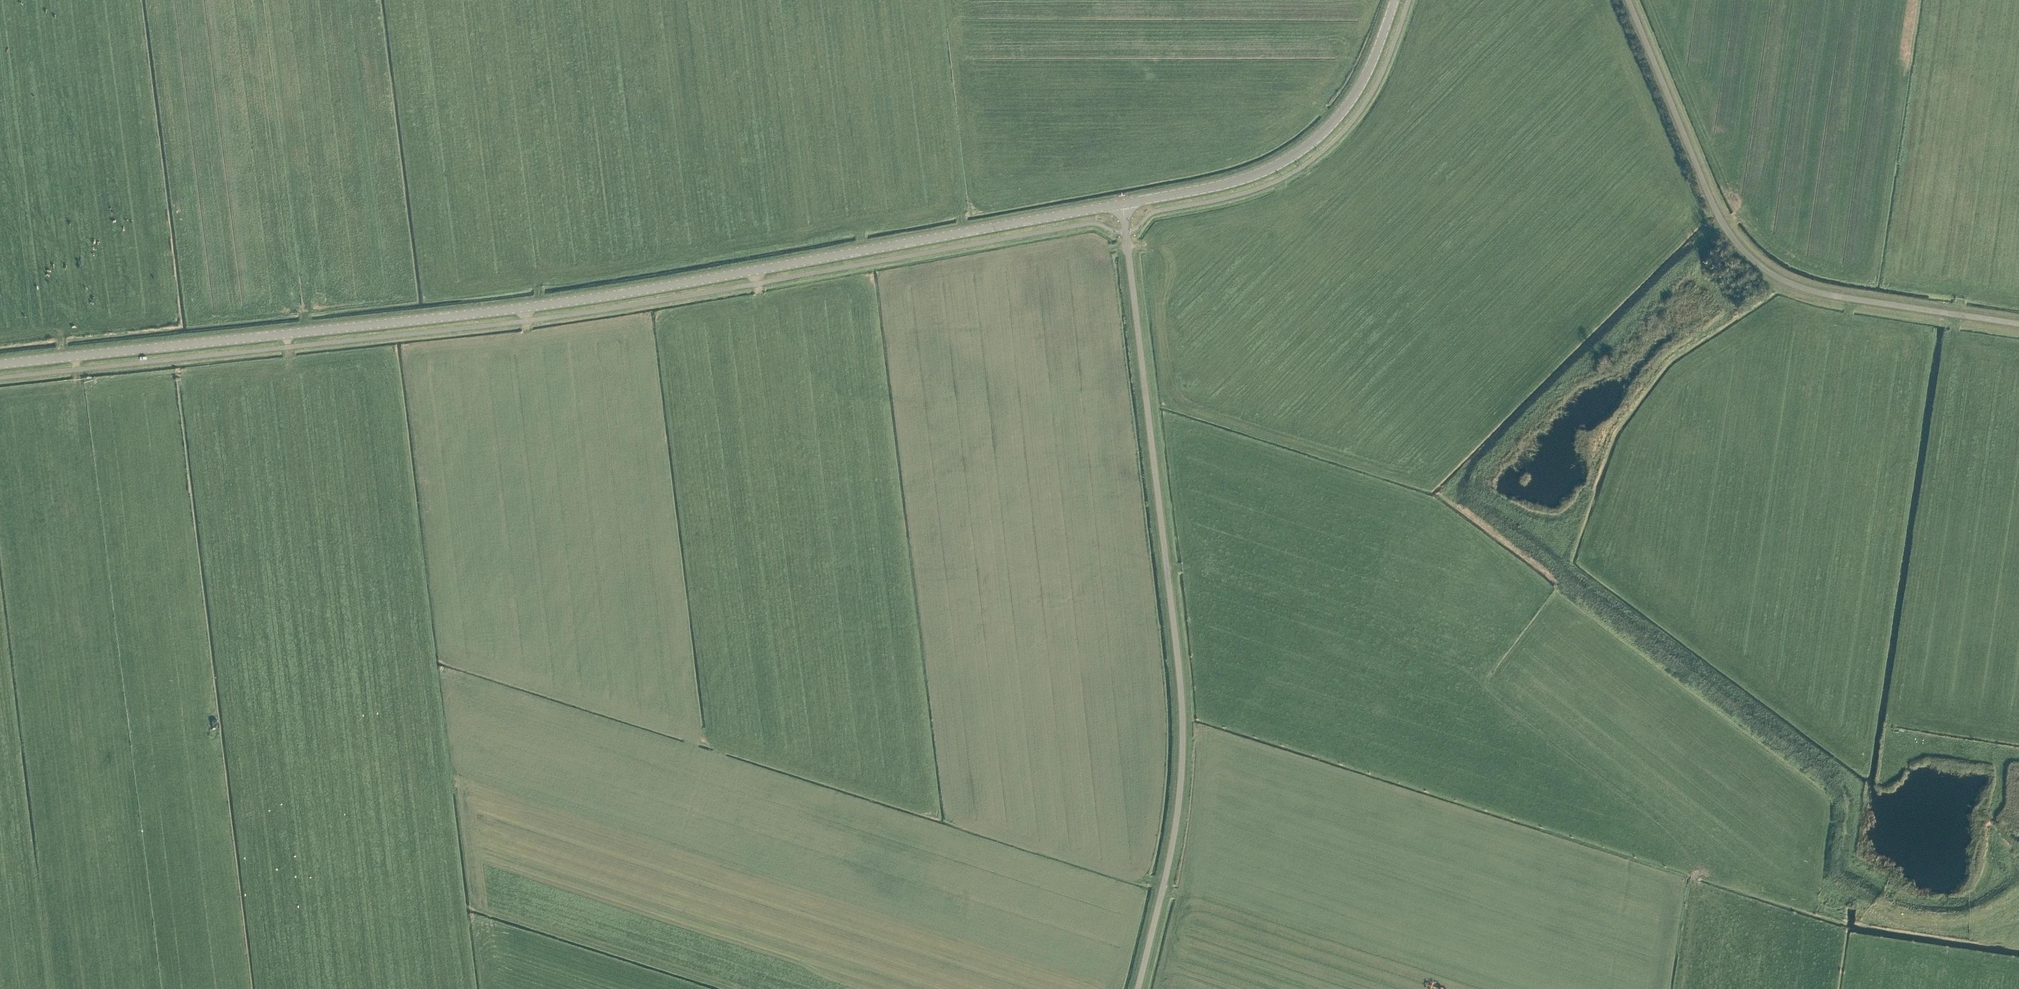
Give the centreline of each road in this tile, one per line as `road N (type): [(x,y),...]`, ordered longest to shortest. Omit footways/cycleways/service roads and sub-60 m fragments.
road 1 (tertiary): [(0,364),(625,293),(1123,203)]
road 2 (unclassified): [(1140,988),(1174,850),(1189,727),(1123,203)]
road 3 (unclassified): [(2018,322),(1838,295),(1764,265),(1729,228),(1632,0)]
road 4 (tertiary): [(1123,203),(1236,181),(1298,152),(1350,104),(1395,0)]

